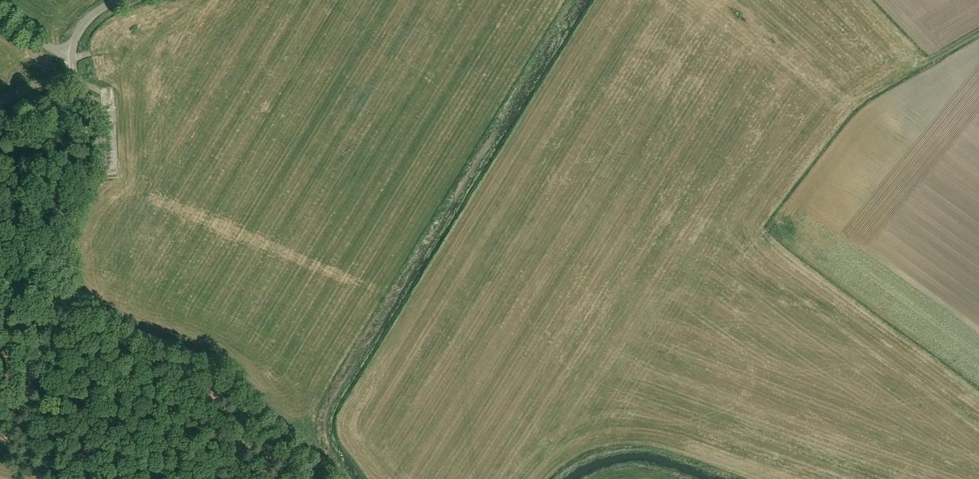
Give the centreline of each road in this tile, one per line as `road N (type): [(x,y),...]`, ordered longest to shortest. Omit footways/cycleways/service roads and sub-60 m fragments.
road 1 (unclassified): [(0,266),(49,227),(76,192),(86,142),(71,58),(75,38),(123,0)]

